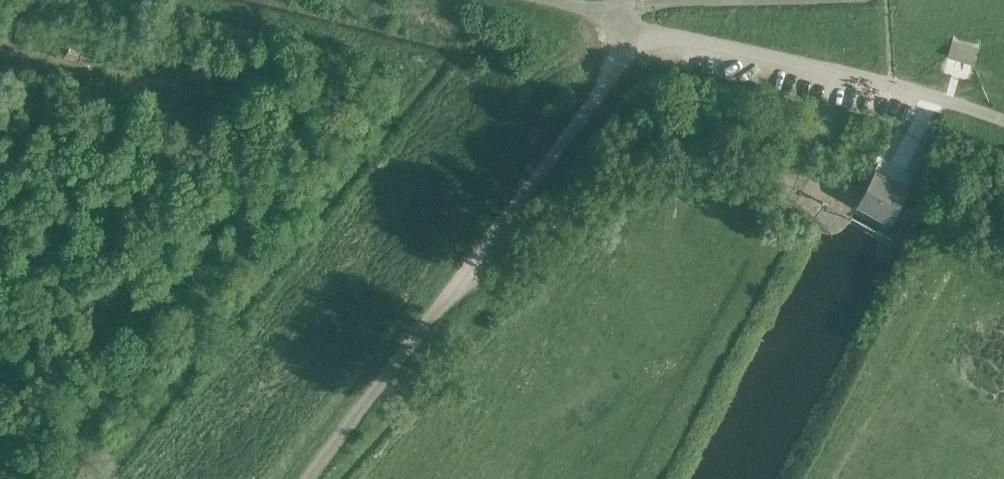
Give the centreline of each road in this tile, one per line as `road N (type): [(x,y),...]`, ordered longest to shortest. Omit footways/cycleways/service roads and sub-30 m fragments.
road 1 (unclassified): [(308,478),(619,68),(633,25)]
road 2 (unclassified): [(1003,121),(877,82),(633,25)]
road 3 (track): [(0,43),(225,85)]

